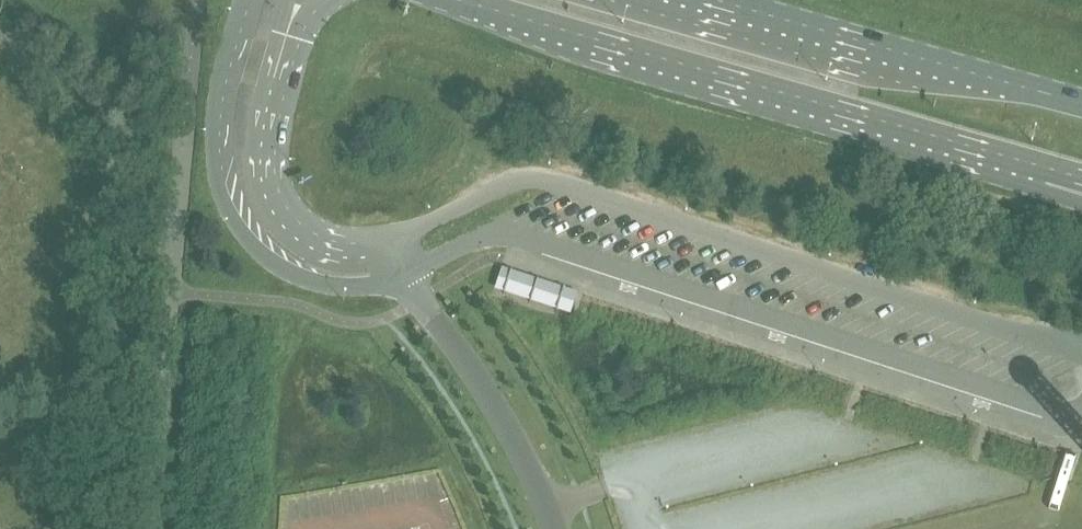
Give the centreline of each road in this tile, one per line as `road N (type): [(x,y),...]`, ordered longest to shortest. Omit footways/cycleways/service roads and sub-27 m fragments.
road 1 (unclassified): [(1081,349),(537,177),(391,239)]
road 2 (unclassified): [(406,274),(488,235),(515,235),(1054,412),(1081,409)]
road 3 (primary): [(458,0),(1049,169)]
road 4 (unclassified): [(249,0),(217,141),(231,220),(265,256),(320,282),(368,286),(406,274)]
road 5 (primary): [(1081,103),(719,0)]
road 6 (unclassified): [(391,239),(346,250),(310,245),(283,226),(266,198),(264,120),(298,0)]
road 7 (unclassified): [(406,274),(499,406),(557,528)]

